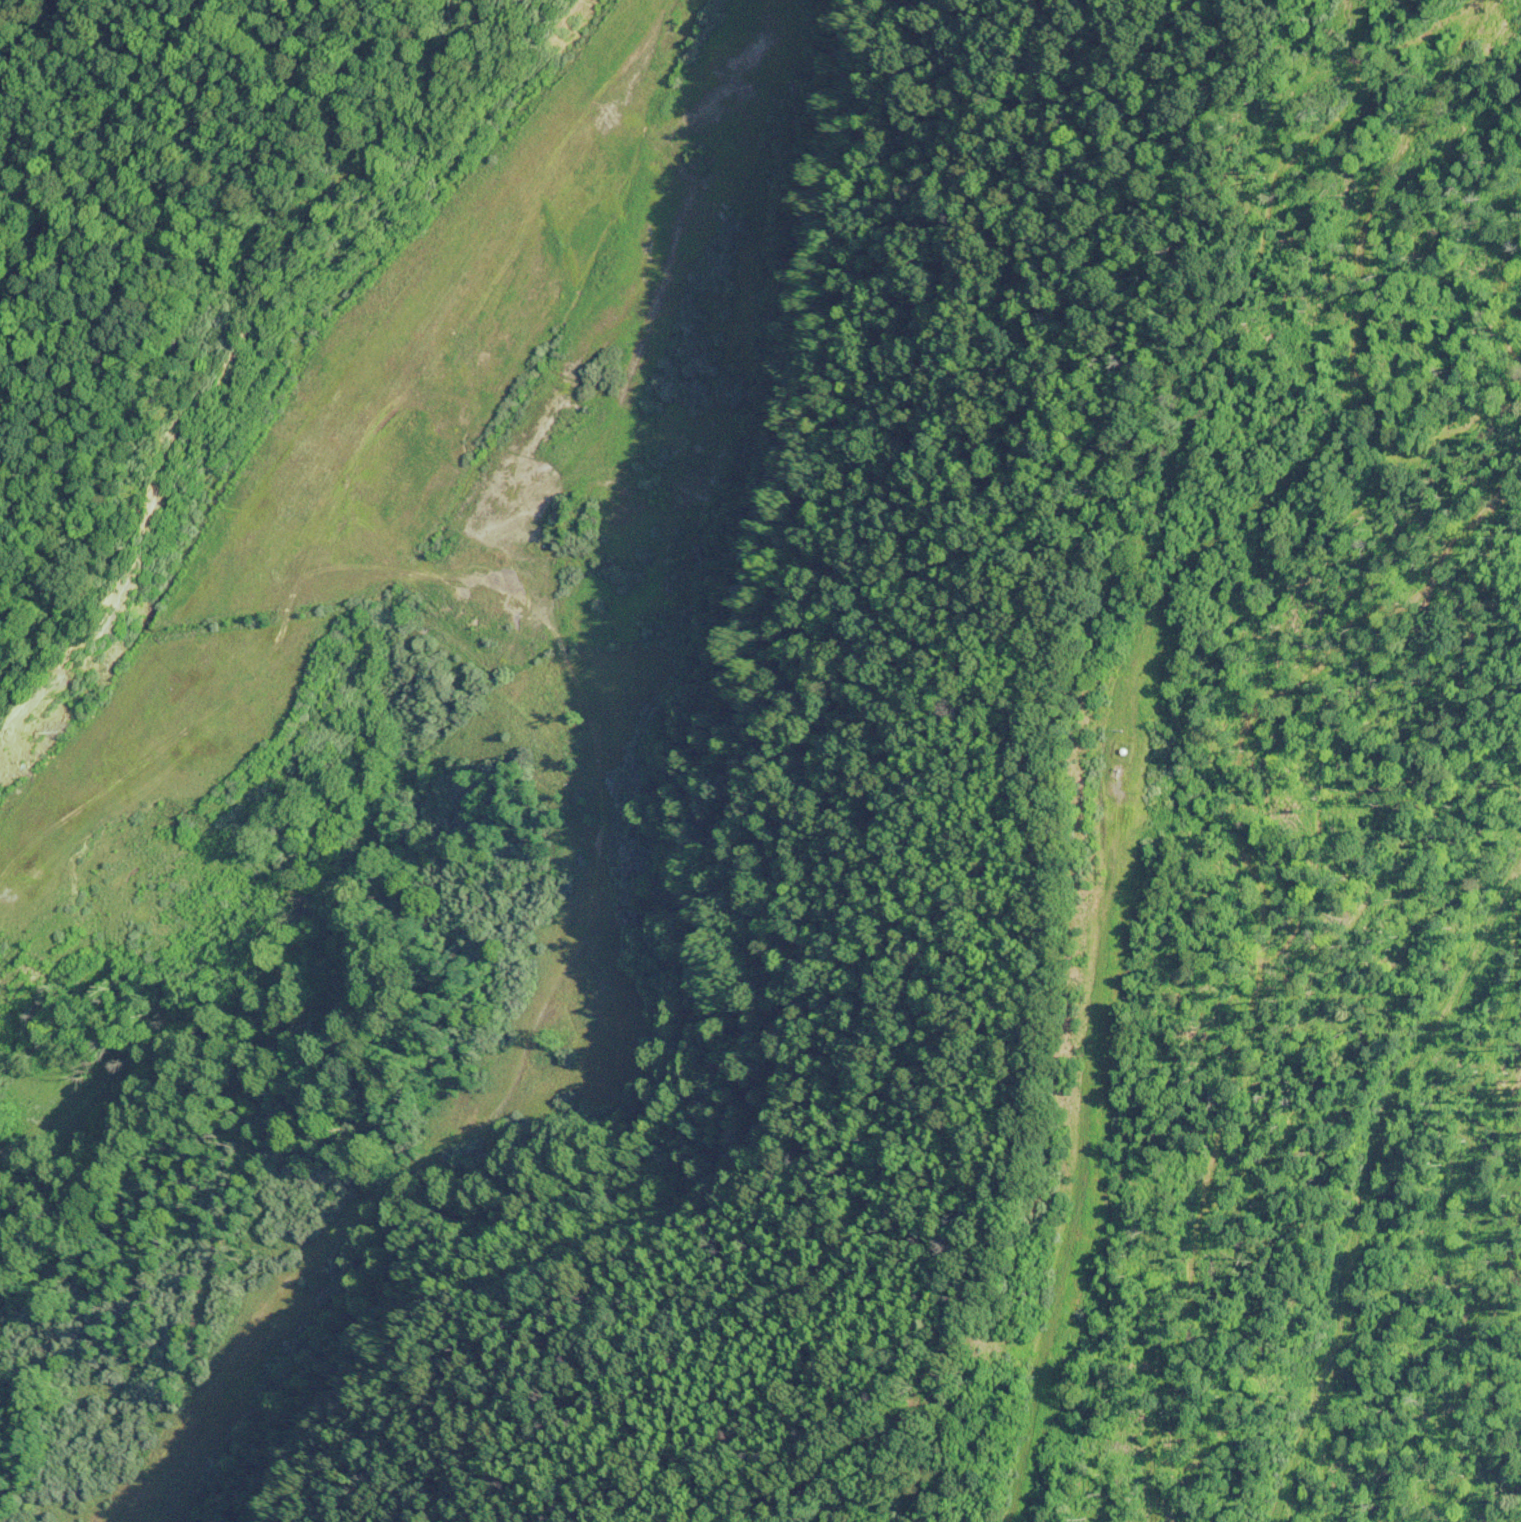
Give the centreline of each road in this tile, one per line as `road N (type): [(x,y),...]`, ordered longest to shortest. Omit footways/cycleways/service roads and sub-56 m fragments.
road 1 (residential): [(97,1521),(207,1359),(315,1256),(454,1147)]

